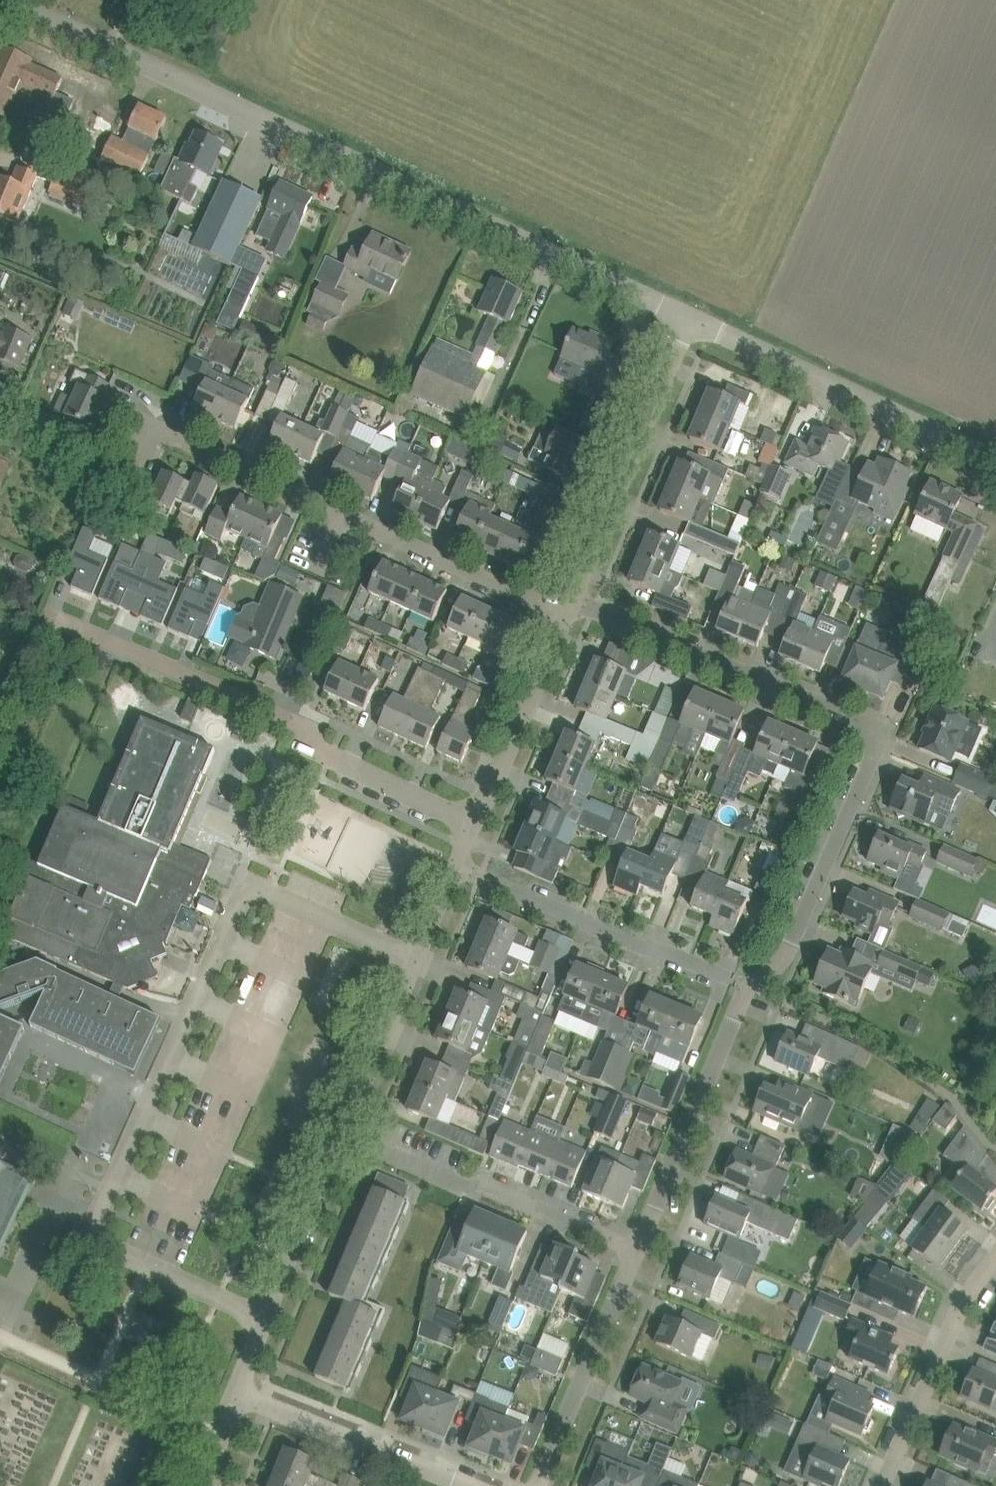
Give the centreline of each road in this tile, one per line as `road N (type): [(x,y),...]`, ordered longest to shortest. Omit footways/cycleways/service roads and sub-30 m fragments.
road 1 (residential): [(572,601),(884,732),(784,964),(750,987),(637,1255)]
road 2 (residential): [(268,1313),(88,1233),(243,883),(418,961)]
road 3 (residential): [(691,318),(16,0)]
road 4 (residential): [(564,618),(146,423),(127,468)]
road 5 (residential): [(477,823),(311,750),(304,726),(47,615)]
road 6 (residential): [(995,459),(691,318)]
road 7 (residential): [(637,1255),(345,1133)]
road 8 (residential): [(572,601),(691,318)]
road 9 (residential): [(724,976),(459,866)]
road 10 (residential): [(995,1256),(957,1311),(882,1485)]
road 11 (residential): [(471,1485),(235,1390)]
road 12 (residential): [(637,1255),(537,1485)]
road 13 (residential): [(477,823),(564,618)]
road 14 (residential): [(268,1313),(345,1133)]
road 15 (residential): [(345,1133),(418,961)]

